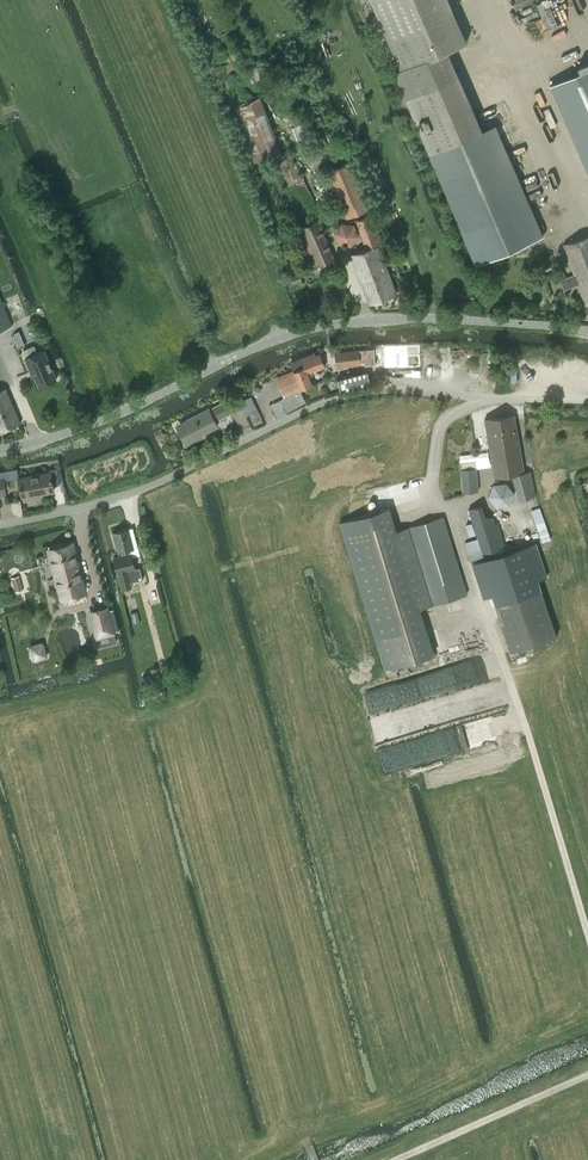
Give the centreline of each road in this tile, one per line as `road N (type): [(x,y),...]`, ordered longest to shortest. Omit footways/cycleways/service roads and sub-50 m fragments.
road 1 (residential): [(0,524),(158,483),(312,407),(363,391),(587,398)]
road 2 (track): [(454,515),(587,935)]
road 3 (residential): [(229,358),(315,327),(378,319),(587,330)]
road 4 (track): [(162,83),(279,338)]
road 5 (unclassified): [(0,449),(85,426),(229,358)]
road 6 (track): [(587,207),(566,181),(494,0)]
road 7 (track): [(398,1159),(587,1074)]

